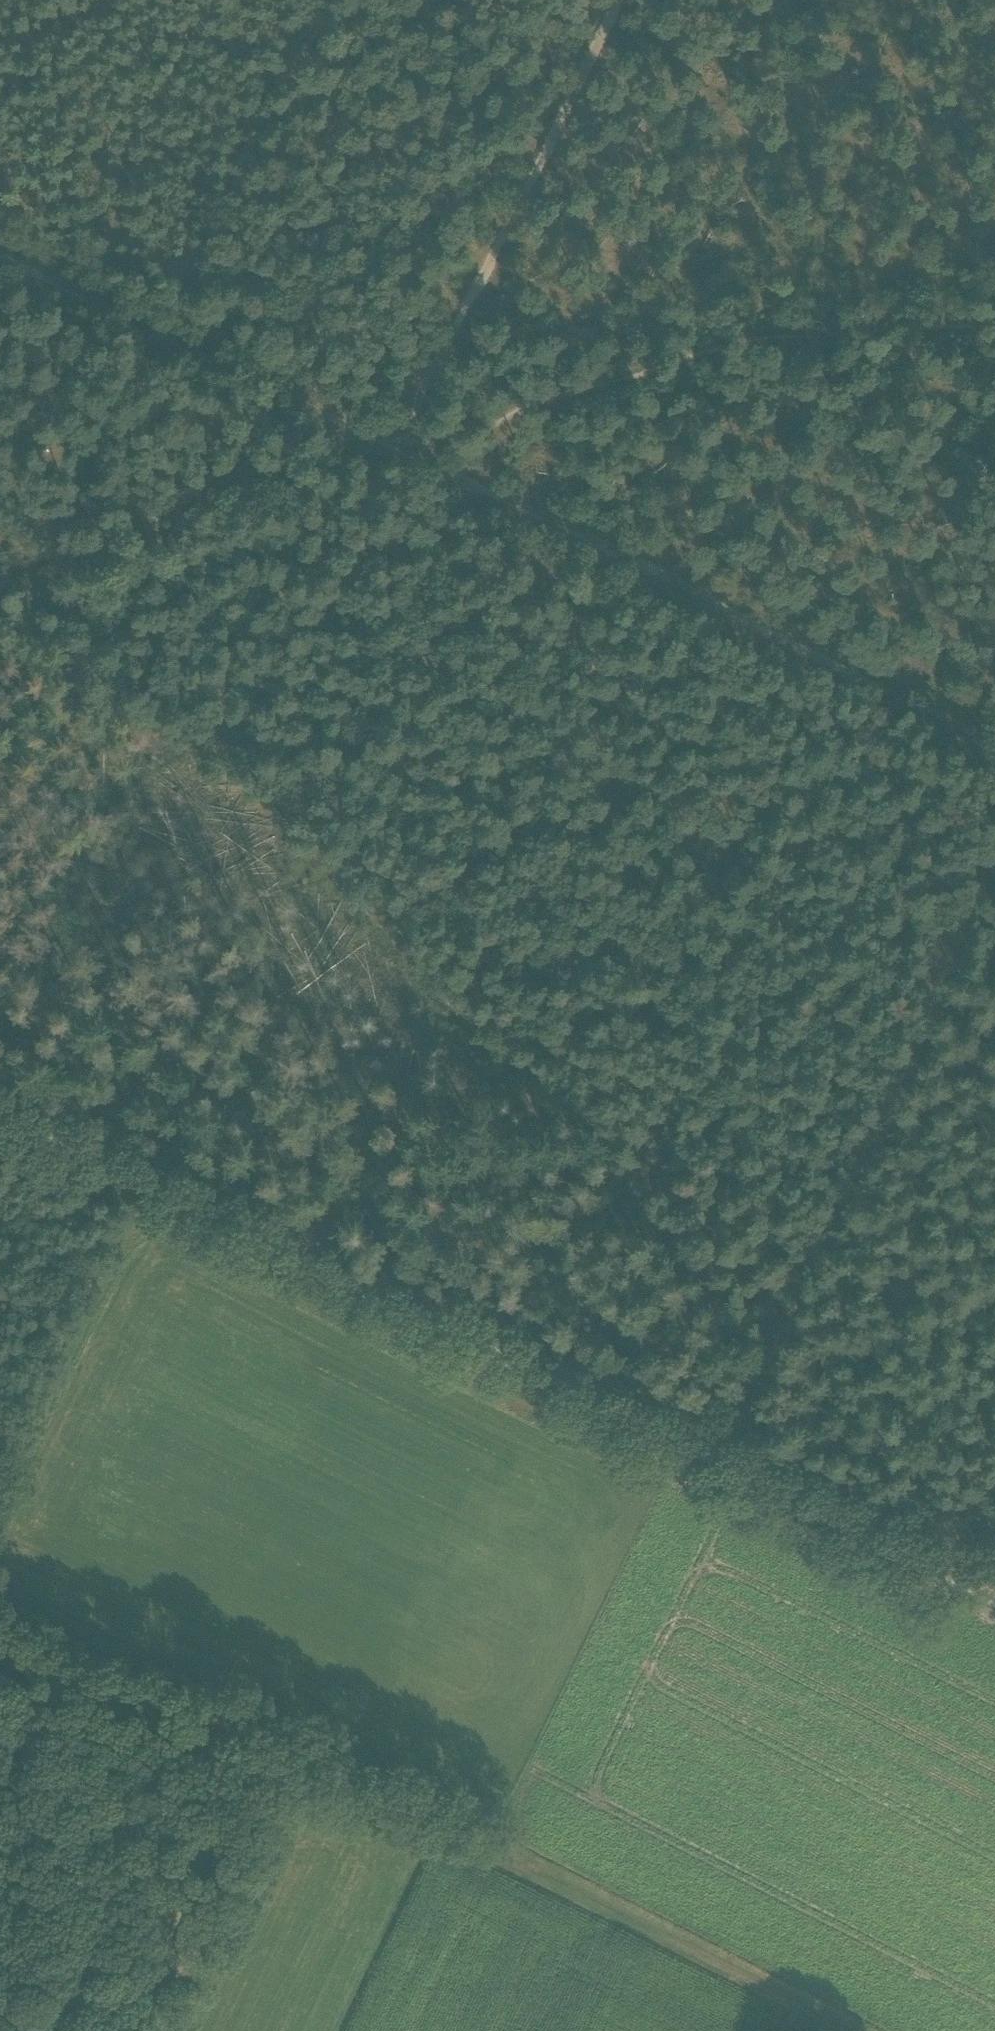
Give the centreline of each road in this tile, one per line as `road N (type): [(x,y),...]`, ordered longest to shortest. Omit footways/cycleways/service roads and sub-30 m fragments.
road 1 (track): [(994,1589),(0,1103)]
road 2 (track): [(847,2030),(0,1604)]
road 3 (track): [(994,756),(425,473)]
road 4 (track): [(395,460),(628,0)]
road 5 (track): [(0,265),(304,418)]
road 6 (track): [(863,1192),(994,907)]
road 7 (track): [(733,1476),(863,1192)]

